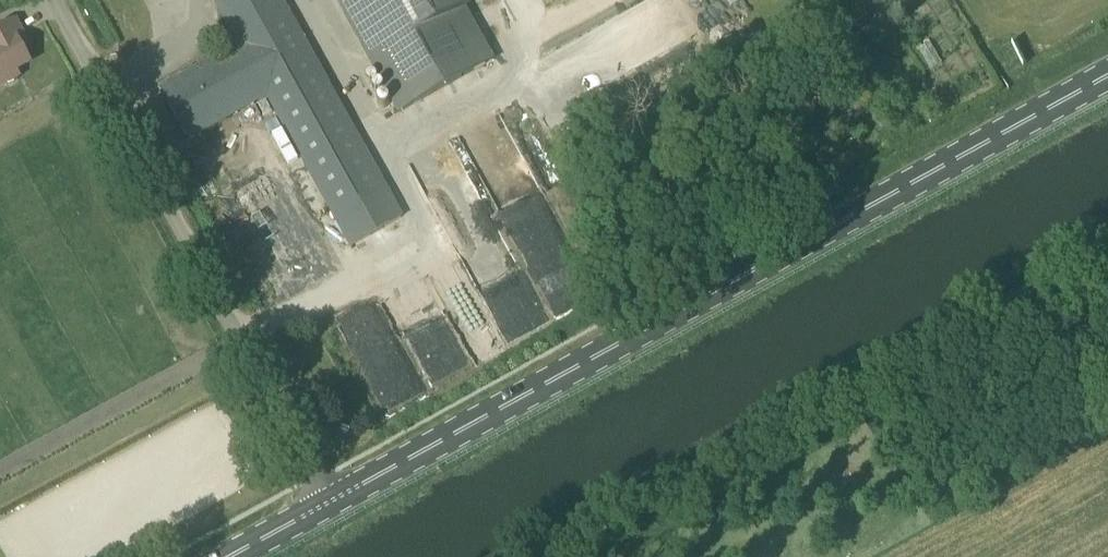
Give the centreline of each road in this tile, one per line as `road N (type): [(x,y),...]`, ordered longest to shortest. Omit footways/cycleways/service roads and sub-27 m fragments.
road 1 (primary): [(329,506),(1107,77)]
road 2 (unclassified): [(536,556),(845,397),(1107,245)]
road 3 (unclassified): [(329,506),(54,0)]

